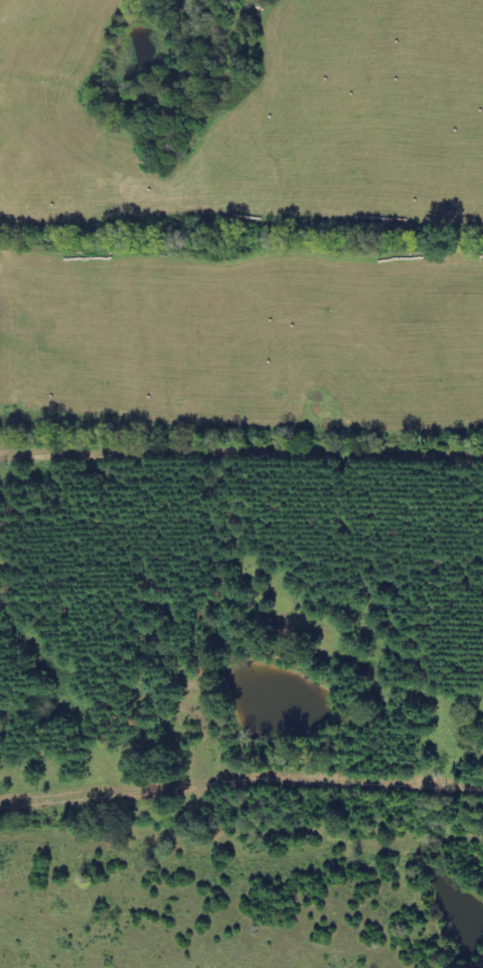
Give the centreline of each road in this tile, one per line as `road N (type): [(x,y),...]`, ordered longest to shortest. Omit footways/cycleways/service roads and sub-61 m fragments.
road 1 (residential): [(0,815),(265,788)]

